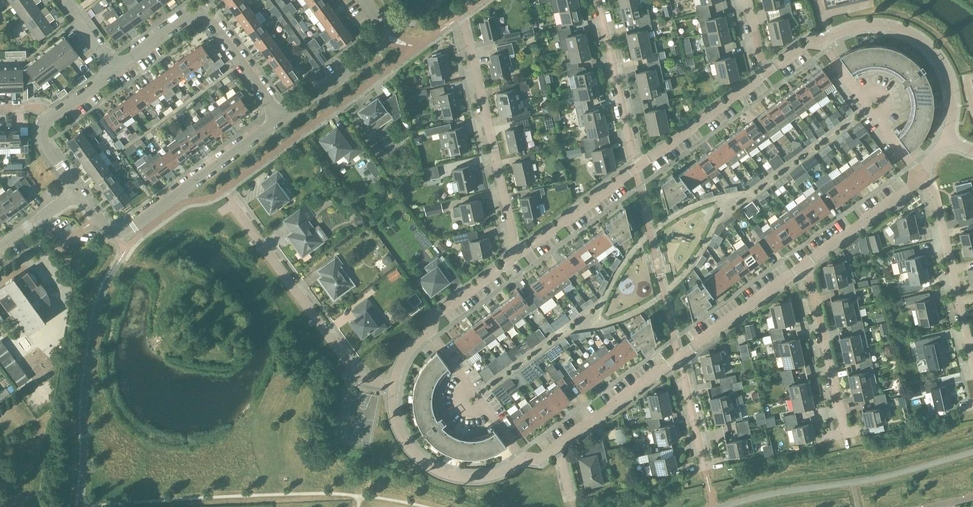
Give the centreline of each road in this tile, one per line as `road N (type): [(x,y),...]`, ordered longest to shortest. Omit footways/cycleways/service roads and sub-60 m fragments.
road 1 (residential): [(519,256),(463,15),(484,0)]
road 2 (residential): [(280,118),(126,232),(106,229),(78,192)]
road 3 (residential): [(392,385),(363,379),(233,201)]
road 4 (residential): [(116,69),(188,16),(202,17),(280,118)]
road 5 (residential): [(972,368),(928,188),(917,172)]
road 6 (residential): [(834,35),(891,26),(926,43),(951,83),(946,142)]
road 7 (residential): [(524,459),(482,478),(435,471),(399,432),(392,385)]
road 8 (residential): [(846,438),(805,265)]
road 9 (residential): [(280,118),(379,44),(381,28),(361,0)]
road 10 (residential): [(633,167),(597,0)]
road 11 (residential): [(633,167),(766,75)]
road 12 (residential): [(917,172),(823,43)]
road 13 (residential): [(431,331),(524,459)]
road 14 (residential): [(805,265),(679,358)]
road 15 (residential): [(679,358),(559,446)]
road 16 (residential): [(917,172),(909,190),(805,265)]
road 17 (residential): [(519,256),(633,167)]

